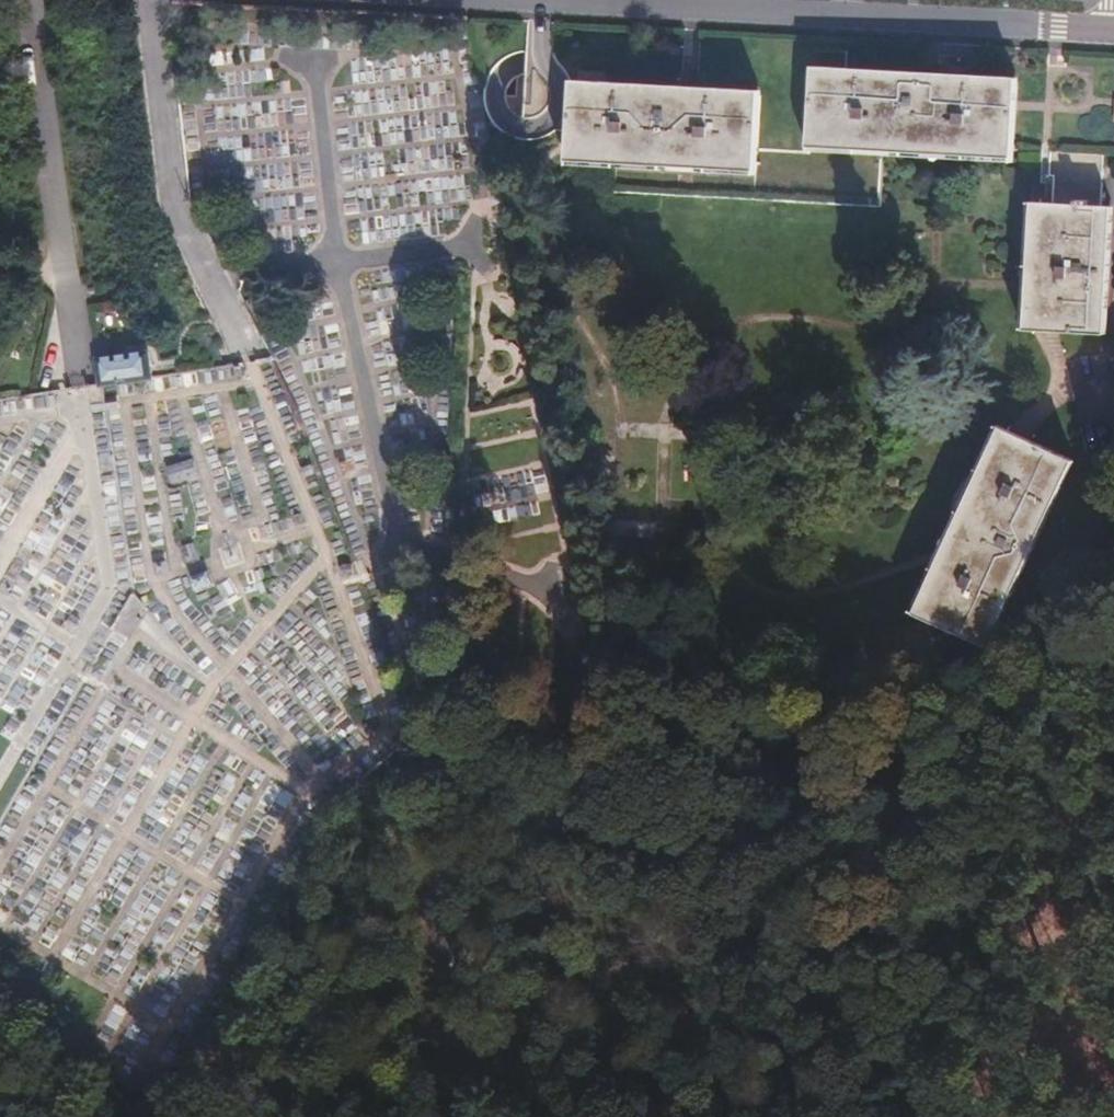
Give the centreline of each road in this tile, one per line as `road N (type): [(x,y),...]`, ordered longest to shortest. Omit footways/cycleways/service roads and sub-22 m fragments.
road 1 (residential): [(1113,29),(552,0)]

